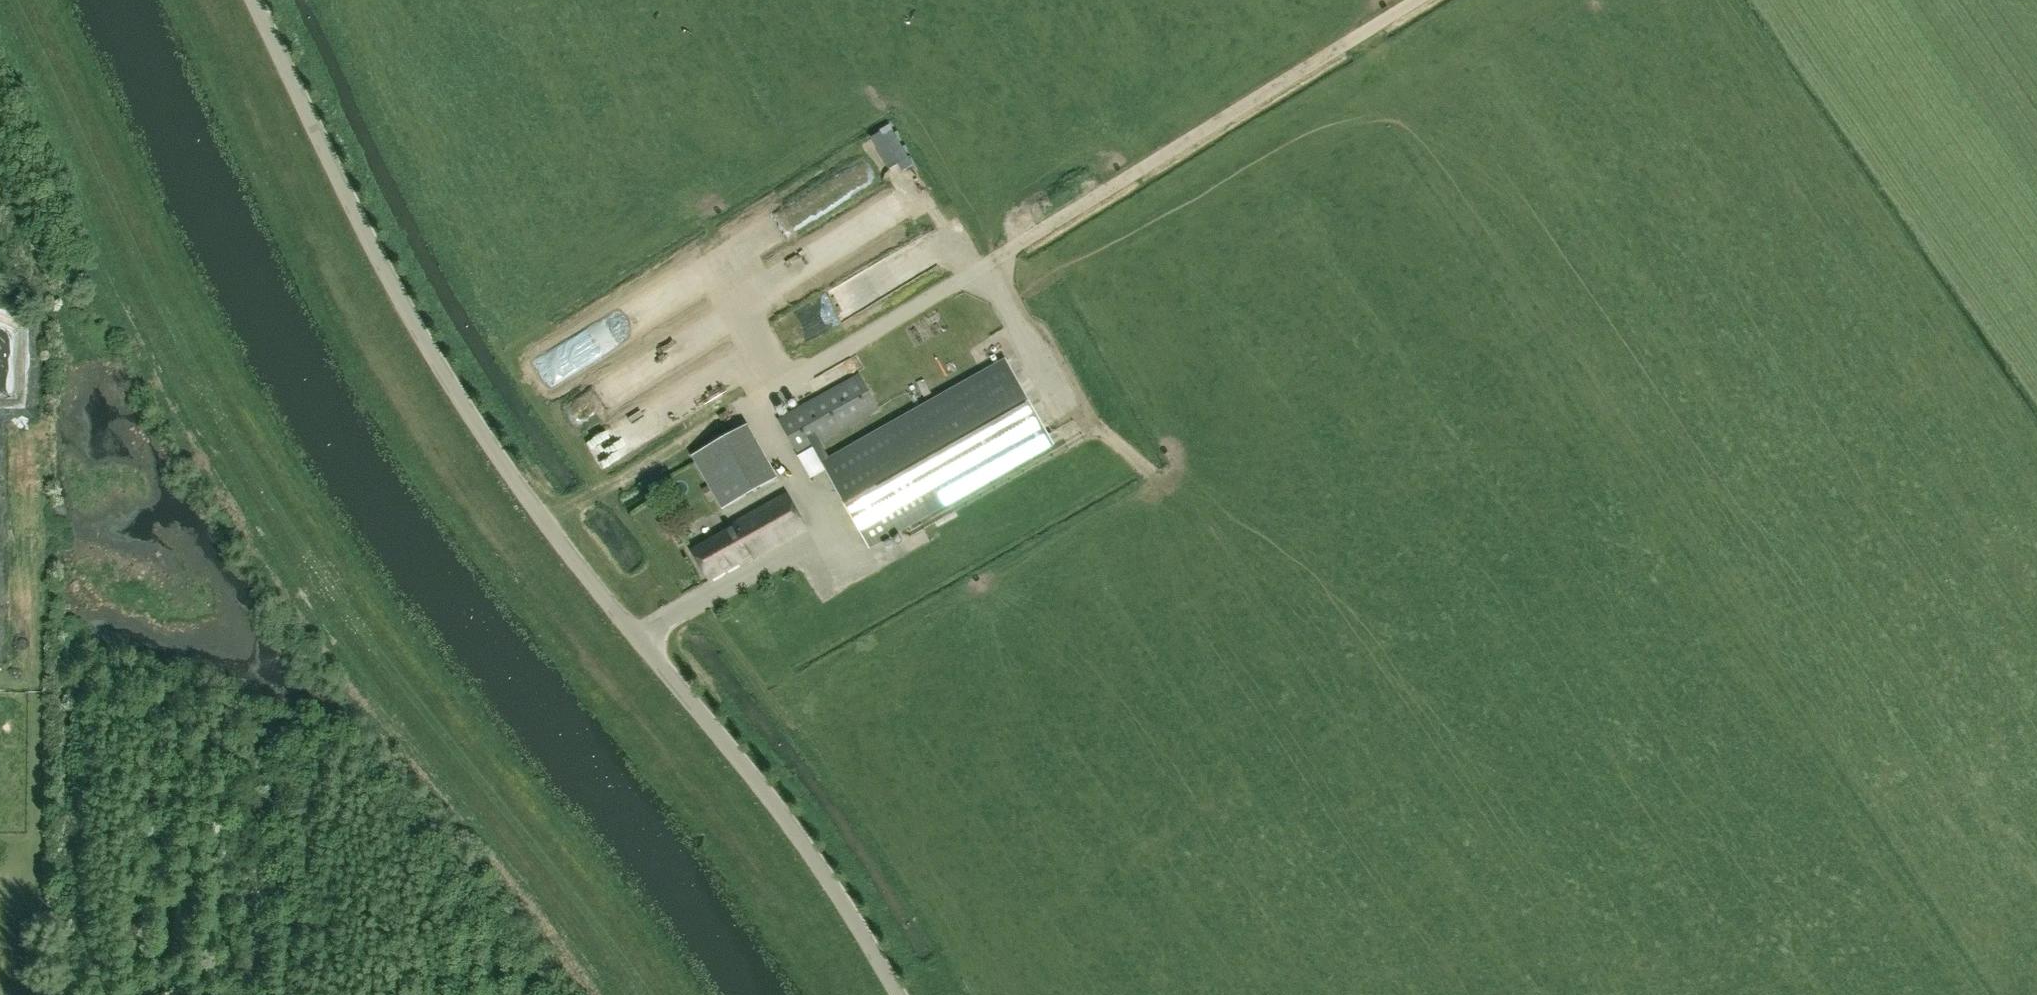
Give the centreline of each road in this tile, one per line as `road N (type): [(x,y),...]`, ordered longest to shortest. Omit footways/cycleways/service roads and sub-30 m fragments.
road 1 (unclassified): [(899,994),(718,736),(544,529),(362,224),(253,0)]

